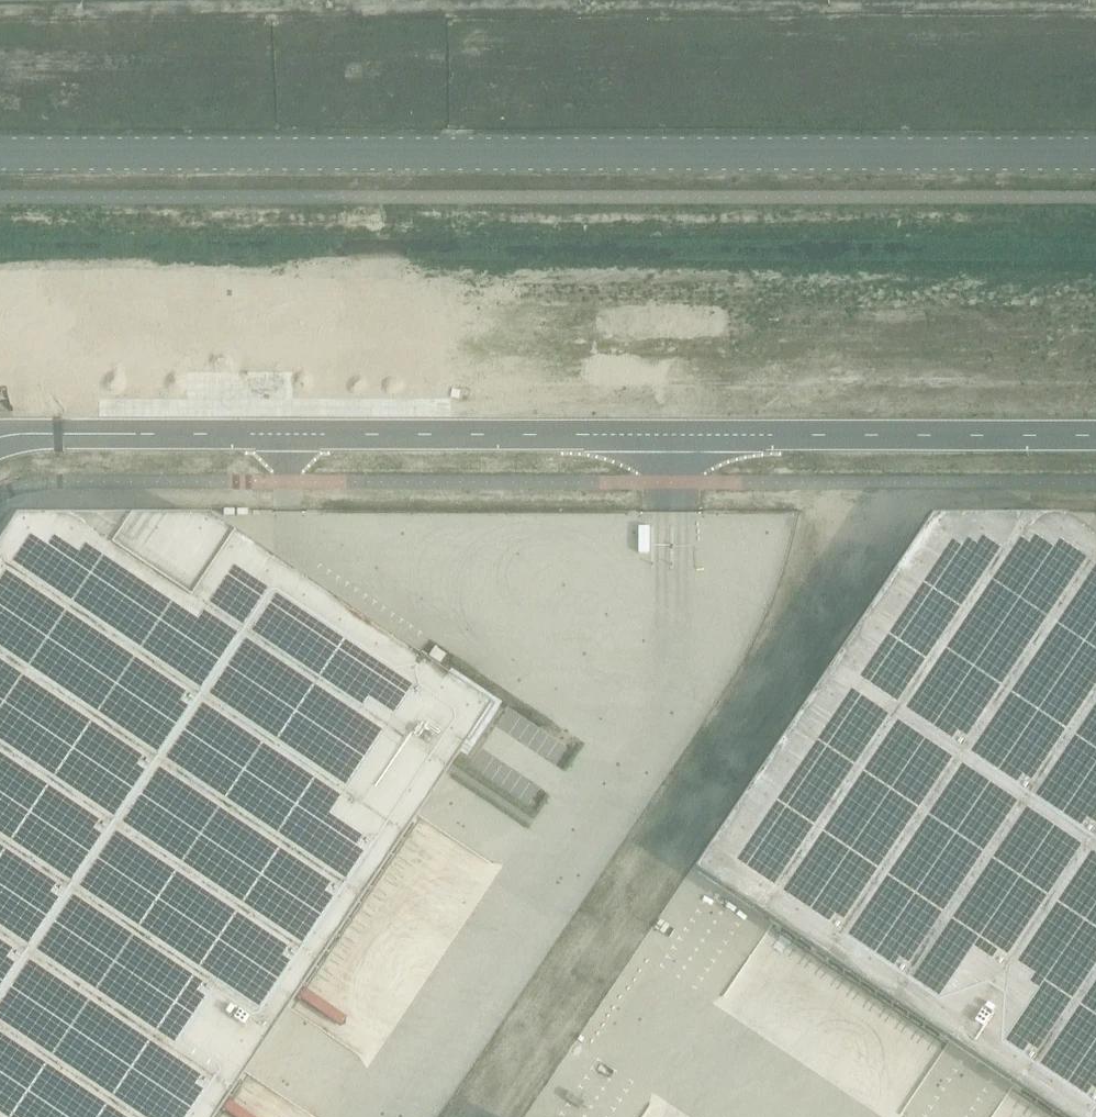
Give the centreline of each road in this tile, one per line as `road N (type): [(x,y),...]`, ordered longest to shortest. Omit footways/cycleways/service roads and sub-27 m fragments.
road 1 (unclassified): [(0,441),(86,433),(1095,435)]
road 2 (tertiary): [(0,153),(1095,151)]

